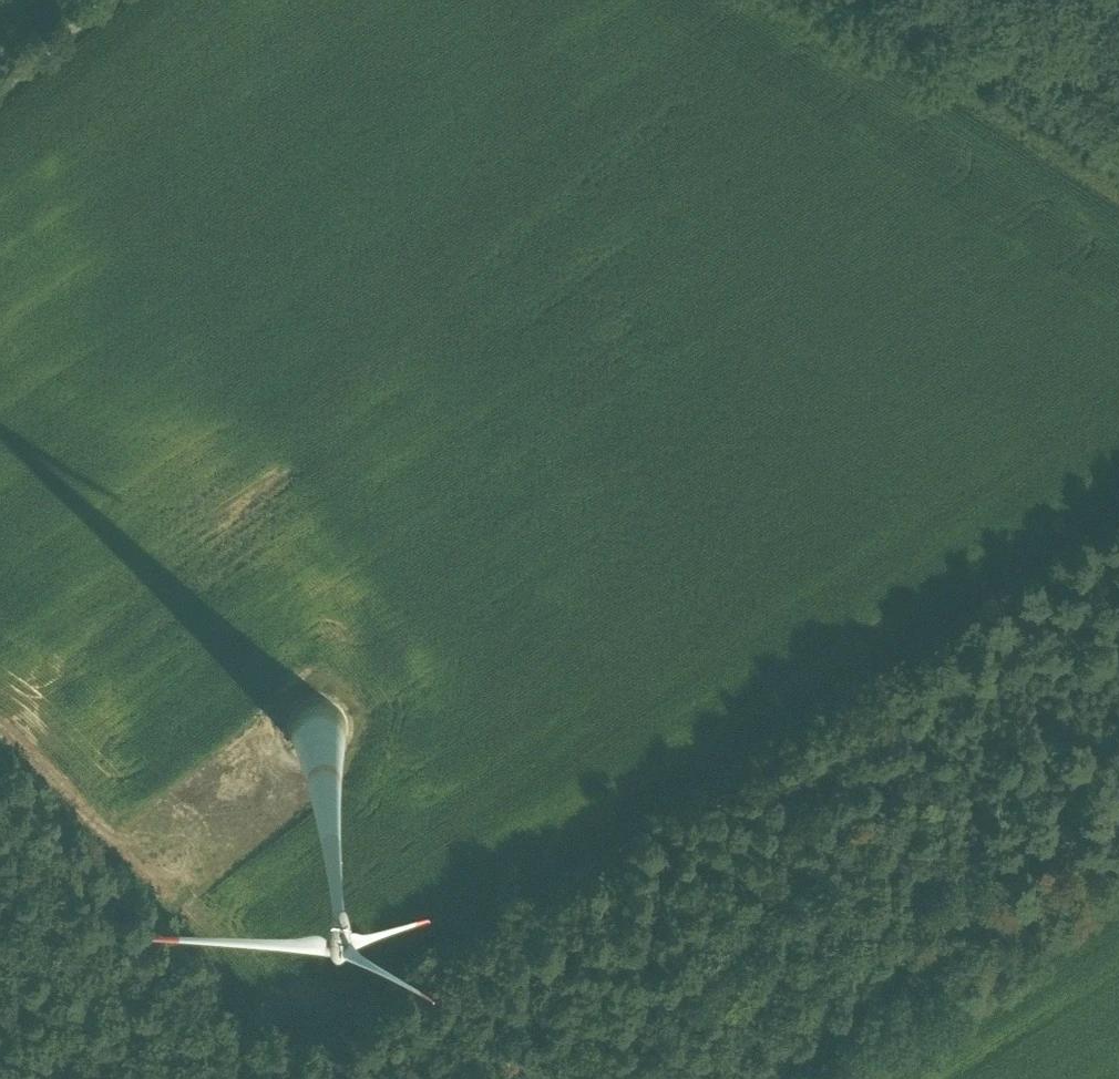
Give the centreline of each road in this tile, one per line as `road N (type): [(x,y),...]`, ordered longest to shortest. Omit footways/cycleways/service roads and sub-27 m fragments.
road 1 (unclassified): [(108,0),(0,91)]

